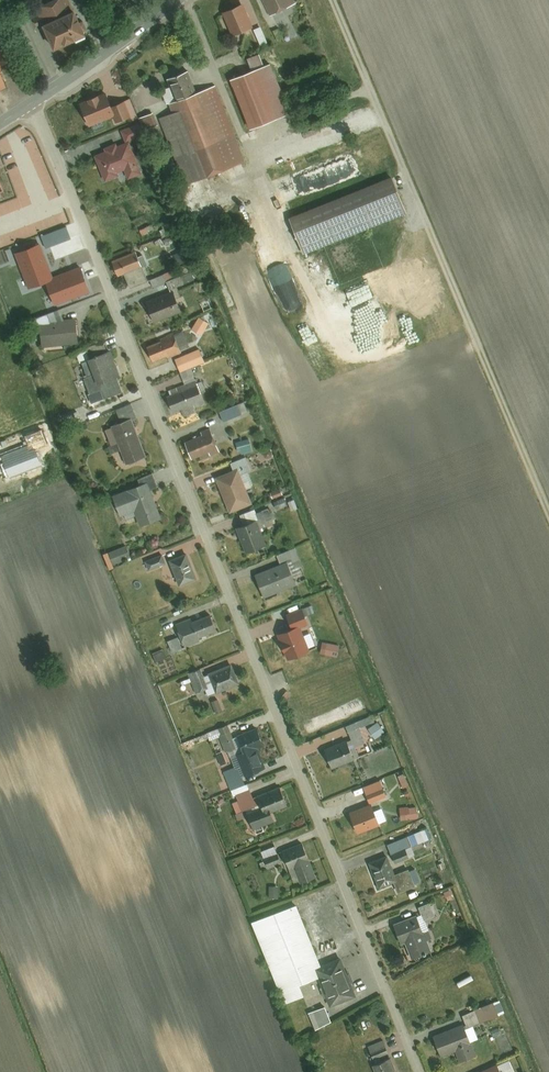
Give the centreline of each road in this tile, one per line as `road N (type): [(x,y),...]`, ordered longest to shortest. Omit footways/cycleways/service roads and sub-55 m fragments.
road 1 (residential): [(35,101),(421,1071)]
road 2 (unclassified): [(335,0),(548,507)]
road 3 (secondary): [(35,101),(176,0)]

